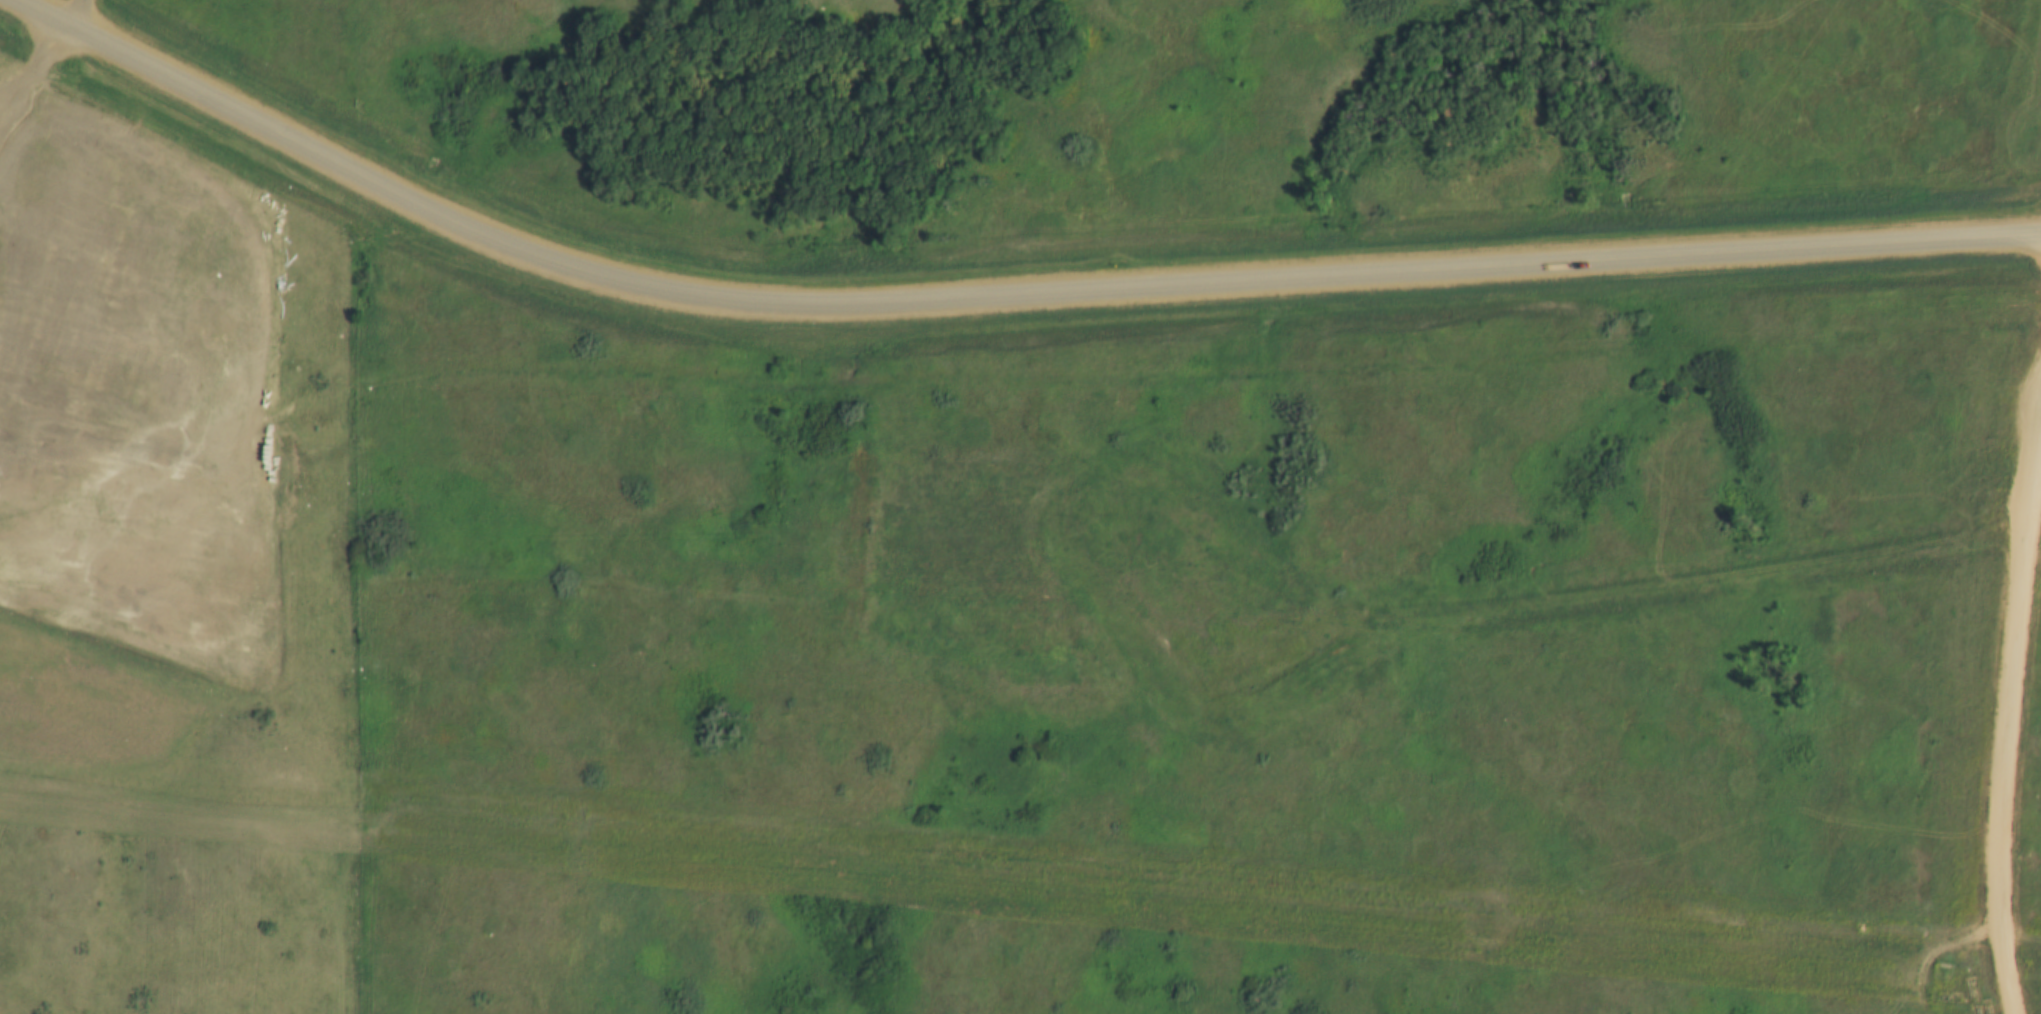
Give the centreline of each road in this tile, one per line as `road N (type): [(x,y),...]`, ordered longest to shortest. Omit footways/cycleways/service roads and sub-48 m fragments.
road 1 (tertiary): [(2040,238),(897,300),(717,297),(629,284),(538,258),(19,0)]

